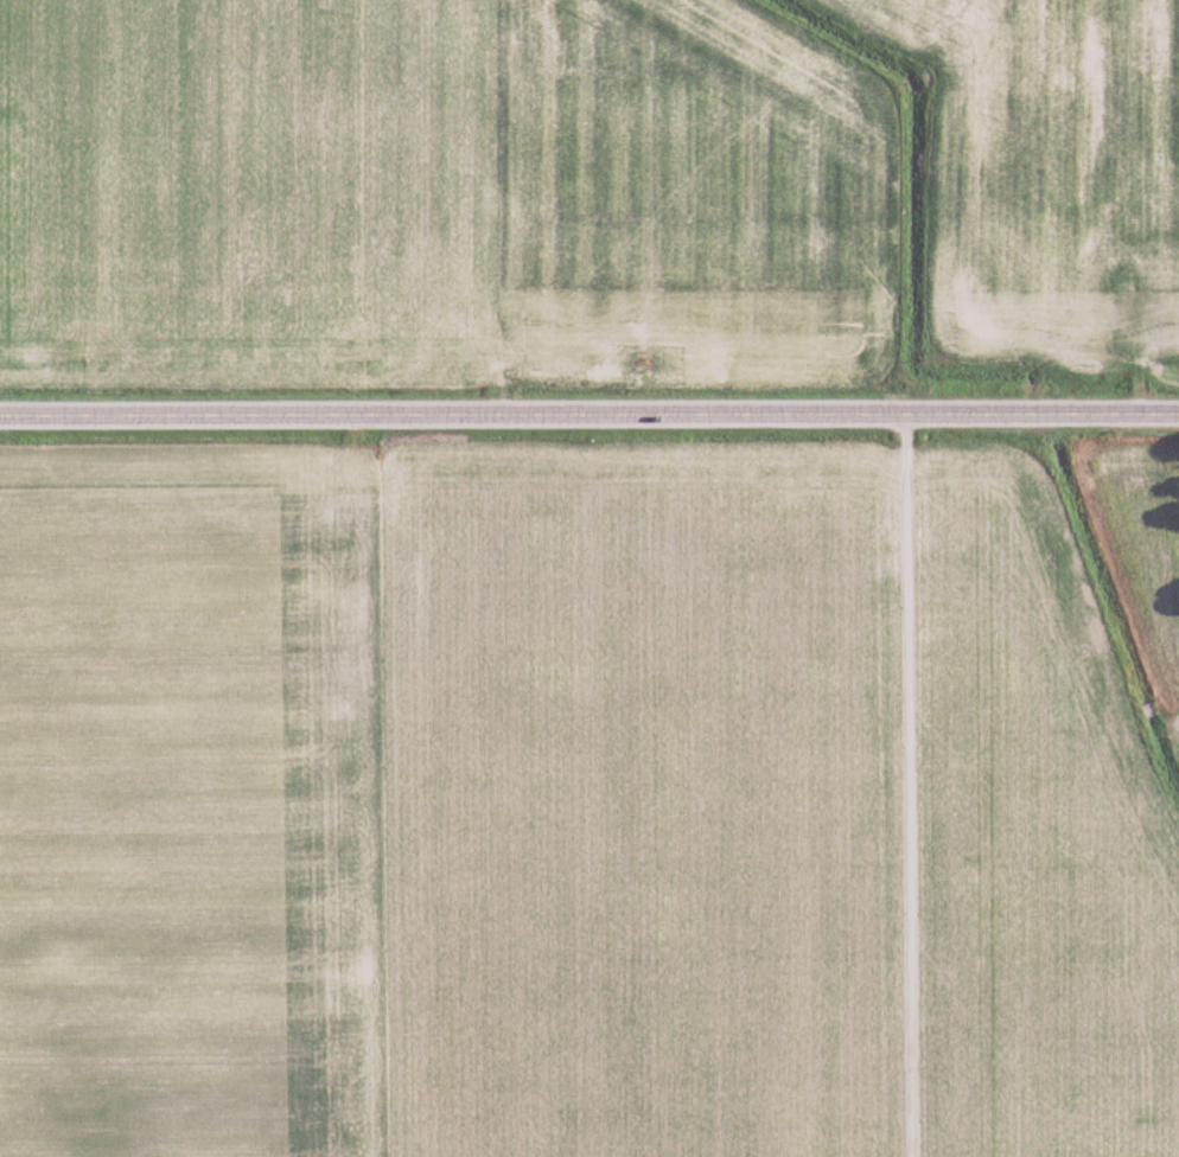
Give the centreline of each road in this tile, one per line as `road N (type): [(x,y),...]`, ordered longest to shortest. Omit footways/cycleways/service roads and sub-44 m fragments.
road 1 (tertiary): [(0,416),(1178,414)]

